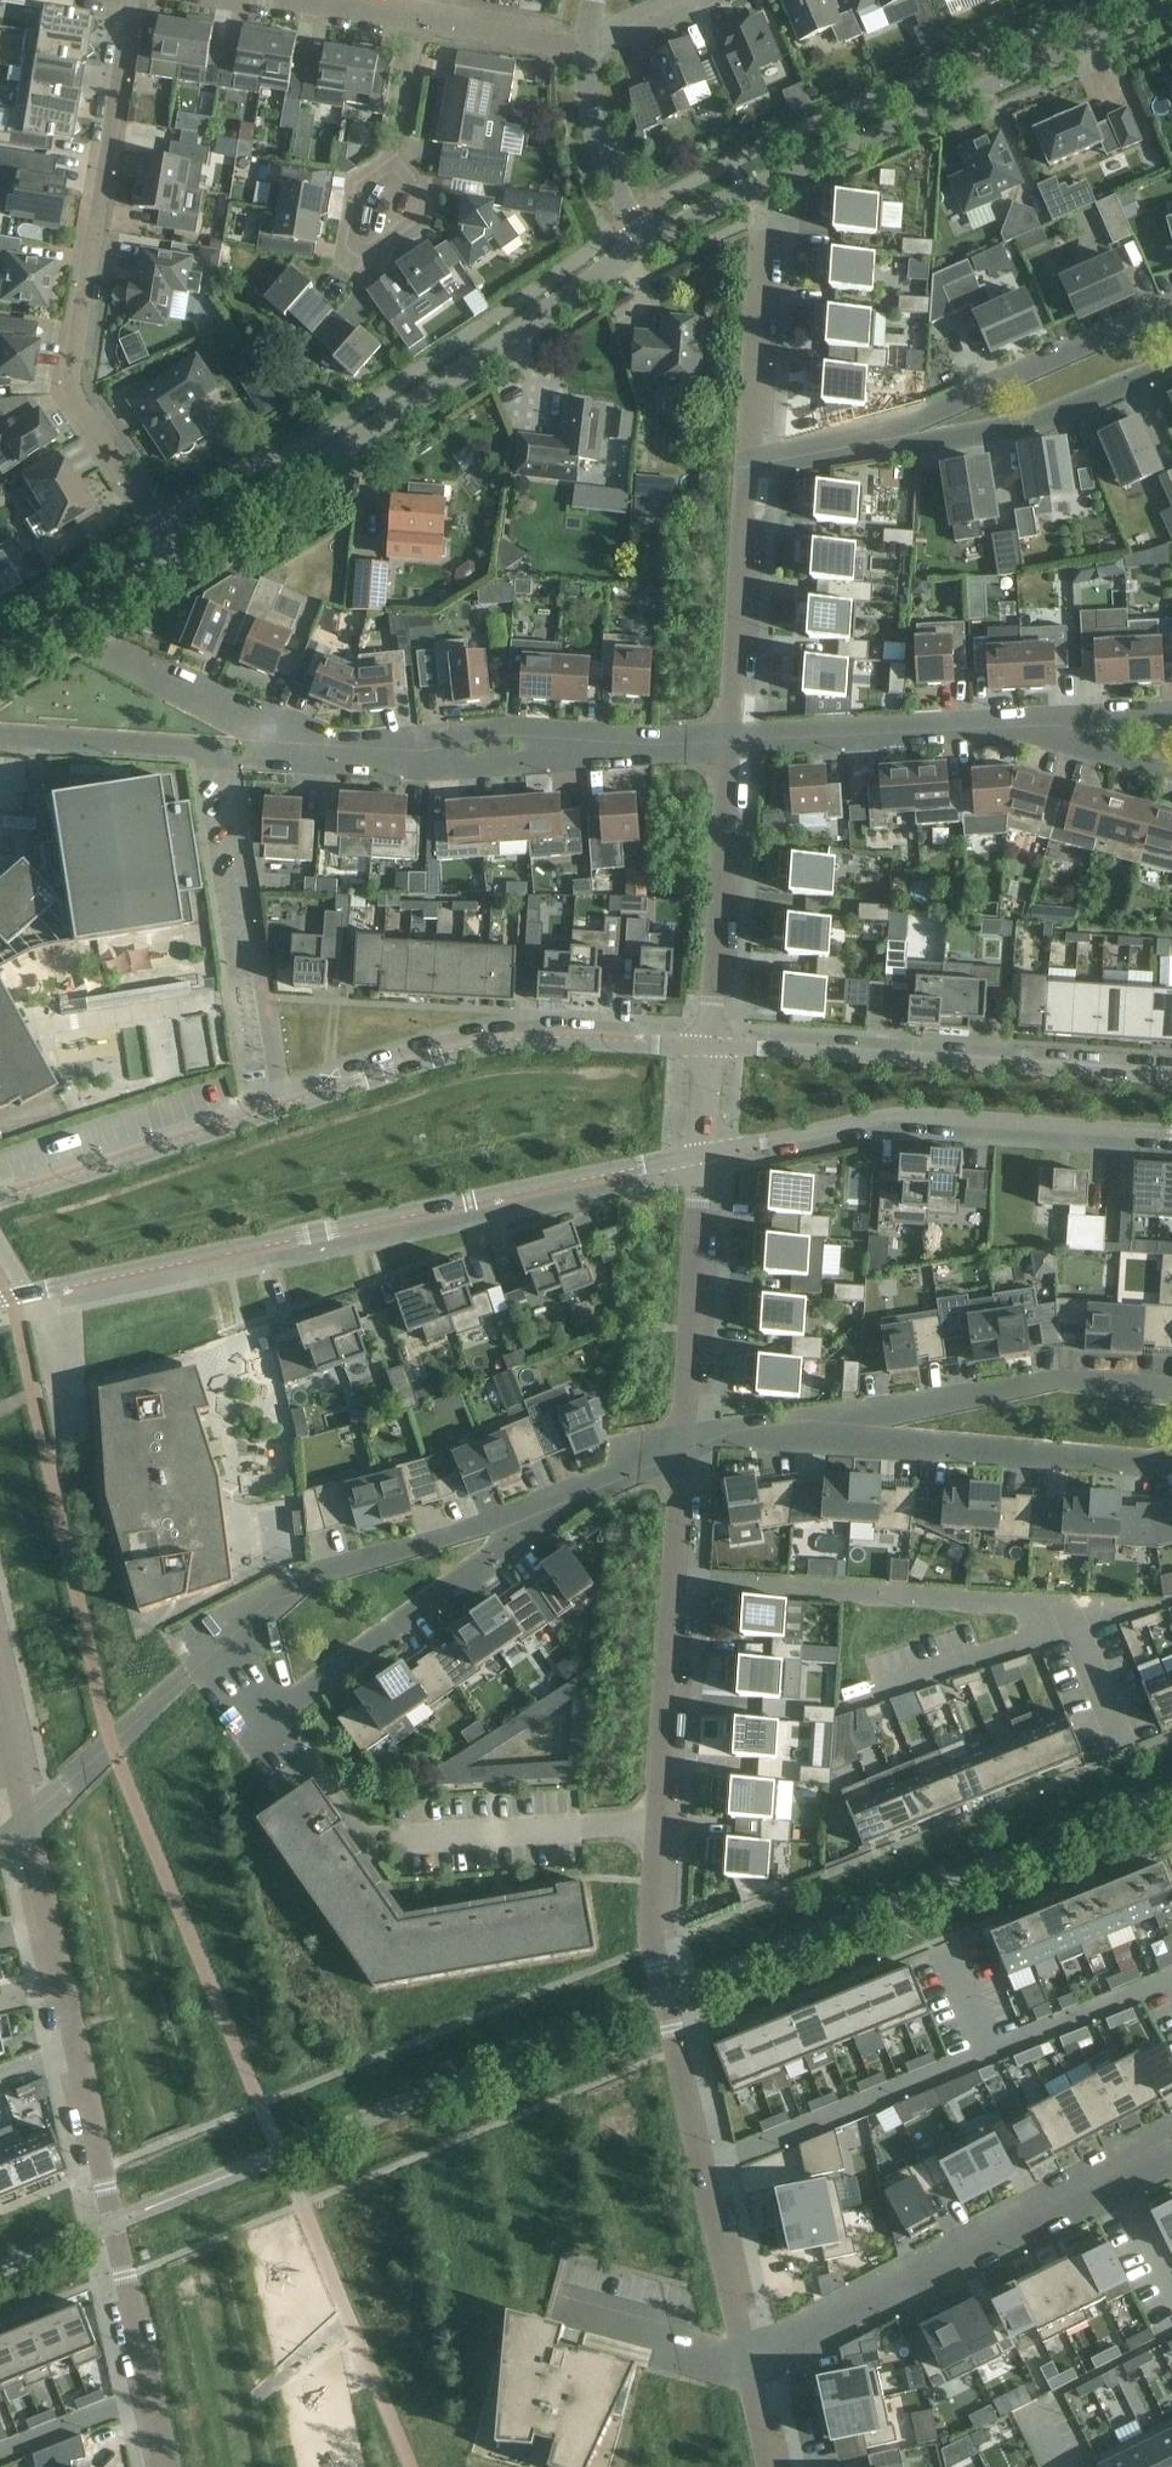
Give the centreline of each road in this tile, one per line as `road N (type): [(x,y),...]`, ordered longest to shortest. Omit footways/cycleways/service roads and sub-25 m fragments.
road 1 (residential): [(746,2350),(657,1968),(674,1584)]
road 2 (unclassified): [(0,1305),(703,1157)]
road 3 (residential): [(172,554),(70,389),(127,0)]
road 4 (residential): [(0,735),(215,750),(286,1105)]
road 5 (unclassified): [(645,245),(777,179),(1171,9)]
road 6 (unclassified): [(172,554),(645,245)]
road 7 (residential): [(541,1514),(277,1712),(263,1710),(222,1649),(310,1575)]
road 8 (unclassified): [(703,1157),(898,1118),(1171,1135)]
road 9 (unclassified): [(1171,1078),(712,1047)]
road 10 (residential): [(746,2350),(1139,2158)]
road 11 (unclassified): [(712,1047),(514,1041),(286,1105)]
road 12 (residential): [(674,1584),(1062,1612),(1073,1631)]
road 13 (residential): [(153,2394),(74,2052)]
road 14 (residential): [(829,1432),(1056,1377),(1171,1390)]
road 15 (residential): [(1171,1458),(1145,1466),(829,1432)]
road 16 (residential): [(103,647),(304,754),(396,752)]
road 17 (residential): [(1171,309),(916,413),(885,440)]
road 18 (residential): [(712,1047),(730,743)]
road 19 (unclassified): [(286,1105),(0,1199)]
road 20 (residential): [(730,743),(1030,725)]
road 21 (residential): [(885,440),(1043,422),(1171,367)]
road 22 (residential): [(684,1448),(703,1157)]
road 23 (residential): [(730,743),(755,463)]
road 24 (residential): [(1073,1631),(842,1706)]
road 25 (residential): [(310,1575),(541,1514)]
road 26 (residential): [(755,463),(771,231)]
road 27 (residential): [(74,2052),(25,1832)]
road 28 (residential): [(396,156),(428,209),(364,256),(345,242),(354,184)]
road 29 (residential): [(645,245),(609,176),(589,109),(586,49)]
road 30 (residential): [(396,752),(430,774),(541,765),(588,745)]
road 31 (unclassified): [(0,658),(172,554)]
road 32 (residential): [(588,745),(499,724),(396,752)]
road 33 (residential): [(746,2350),(726,2356),(561,2313)]
road 34 (residential): [(416,21),(586,49)]
road 35 (residential): [(153,2394),(0,2455)]
road 36 (residential): [(684,1448),(541,1514)]
road 37 (residential): [(1171,773),(1030,725)]
road 38 (residential): [(829,1432),(684,1448)]
road 39 (residential): [(588,745),(730,743)]
road 40 (residential): [(1030,725),(1171,715)]
road 41 (residential): [(396,156),(416,21)]
road 42 (residential): [(674,1584),(684,1448)]
road 43 (residential): [(1073,1631),(1127,1754)]
road 44 (residential): [(755,463),(885,440)]
road 45 (residential): [(25,1832),(0,1709)]

